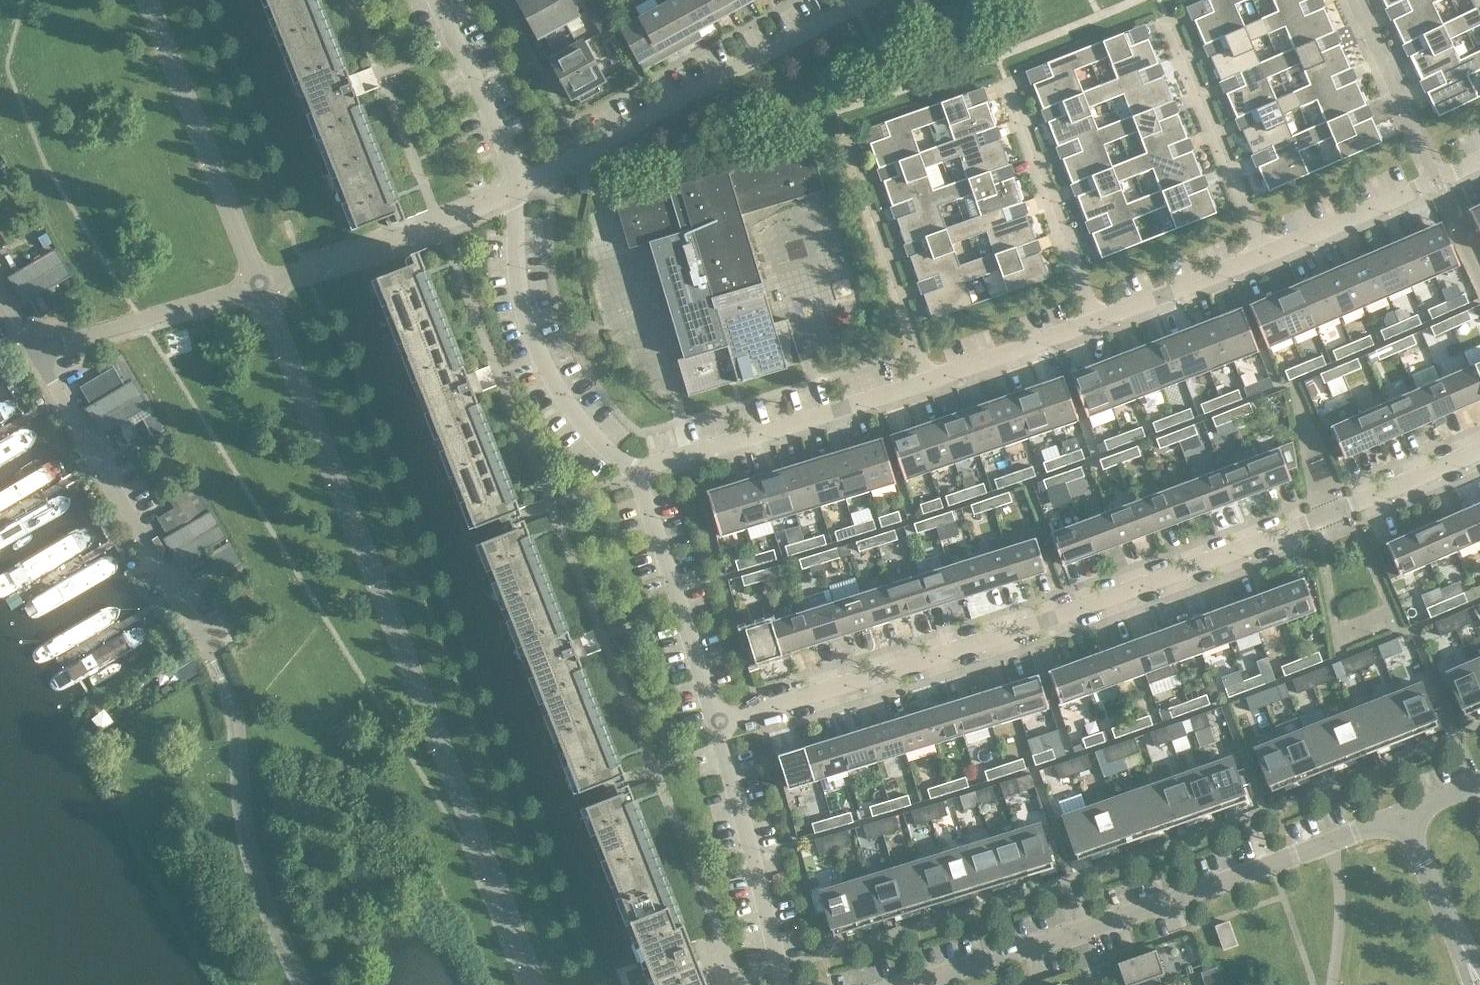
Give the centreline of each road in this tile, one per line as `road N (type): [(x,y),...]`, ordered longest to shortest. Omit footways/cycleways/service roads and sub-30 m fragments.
road 1 (residential): [(721,723),(1276,555),(1479,466)]
road 2 (unclassified): [(536,984),(263,291)]
road 3 (residential): [(519,190),(862,0)]
road 4 (residential): [(38,361),(218,663)]
road 5 (residential): [(1083,938),(1330,850),(1404,815)]
road 6 (unclassified): [(637,471),(575,413),(538,351),(518,287),(519,190)]
road 7 (unclassified): [(263,291),(146,0)]
road 8 (residential): [(637,471),(929,387)]
road 9 (residential): [(1089,329),(999,61)]
road 10 (residential): [(1264,258),(1150,0)]
road 11 (residential): [(929,387),(839,120)]
road 12 (residential): [(263,291),(435,230),(519,190)]
road 13 (unclassified): [(788,984),(721,723)]
road 14 (unclassified): [(721,723),(637,471)]
road 15 (residential): [(1264,258),(1479,165)]
road 16 (unclassified): [(519,190),(431,0)]
road 17 (residential): [(1089,329),(1264,258)]
road 18 (residential): [(919,984),(1083,938)]
road 19 (residential): [(929,387),(1089,329)]
road 20 (residential): [(146,324),(263,291)]

